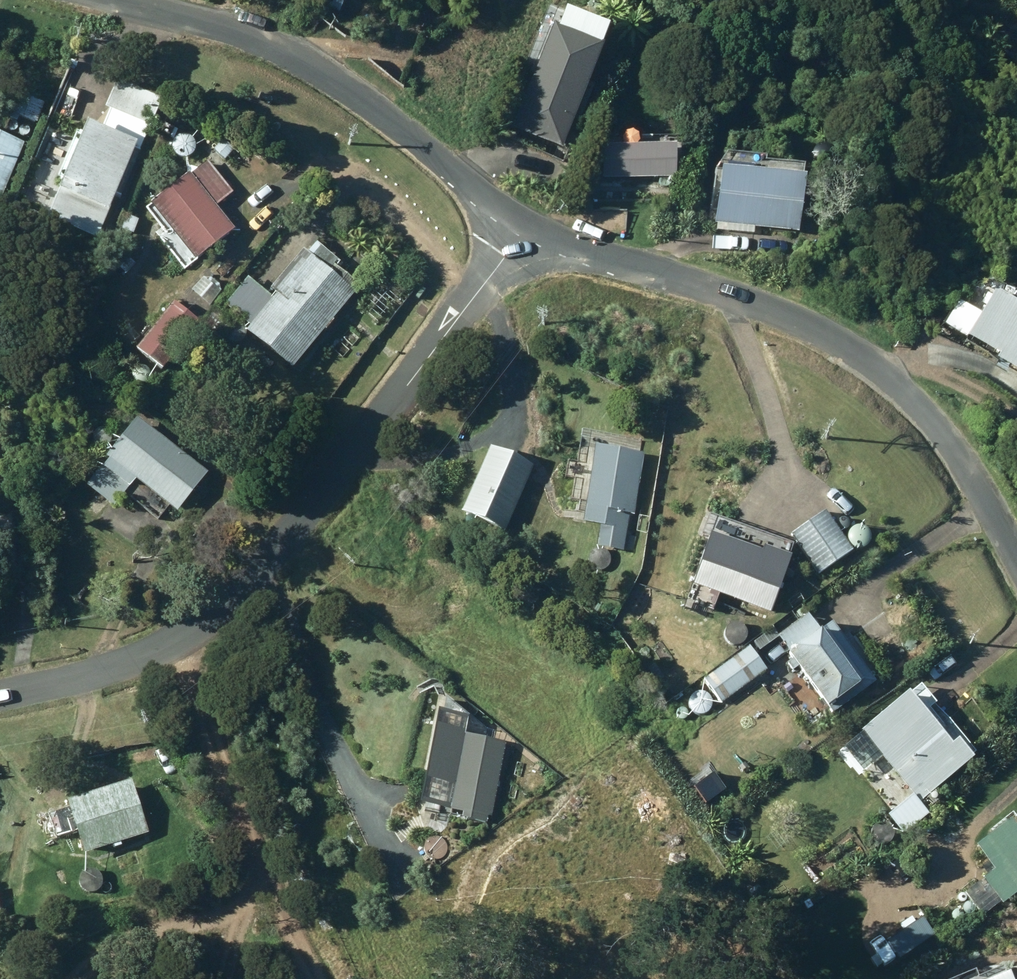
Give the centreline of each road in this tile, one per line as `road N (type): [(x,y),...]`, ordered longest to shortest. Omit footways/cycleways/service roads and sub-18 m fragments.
road 1 (residential): [(526,224),(379,424),(246,583),(191,627),(110,664),(0,694)]
road 2 (unclassified): [(1016,556),(956,451),(889,374),(826,335),(739,298),(526,224)]
road 3 (unclassified): [(526,224),(367,101),(293,55),(110,0)]
road 4 (track): [(479,295),(398,211),(331,164),(300,173)]

